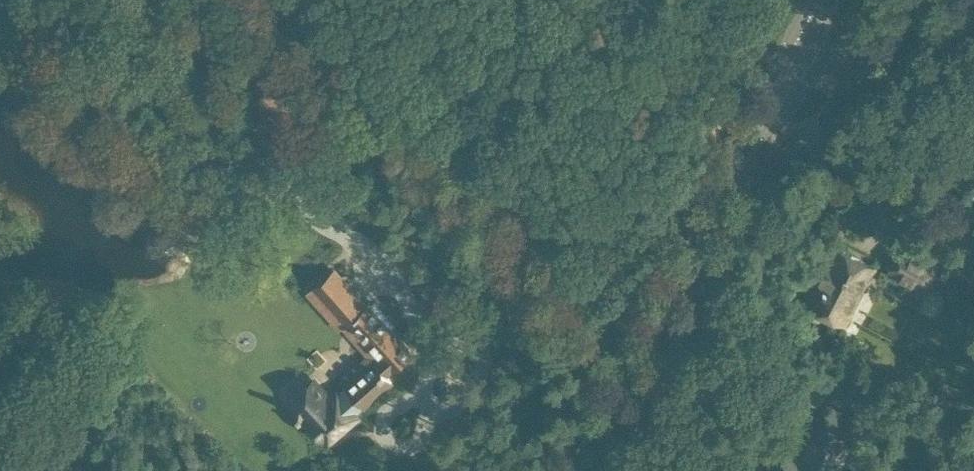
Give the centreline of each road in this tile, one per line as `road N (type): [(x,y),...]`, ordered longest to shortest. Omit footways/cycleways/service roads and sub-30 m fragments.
road 1 (secondary): [(567,470),(739,149),(809,45)]
road 2 (track): [(634,344),(604,324),(296,0)]
road 3 (residential): [(623,470),(778,176),(858,70)]

